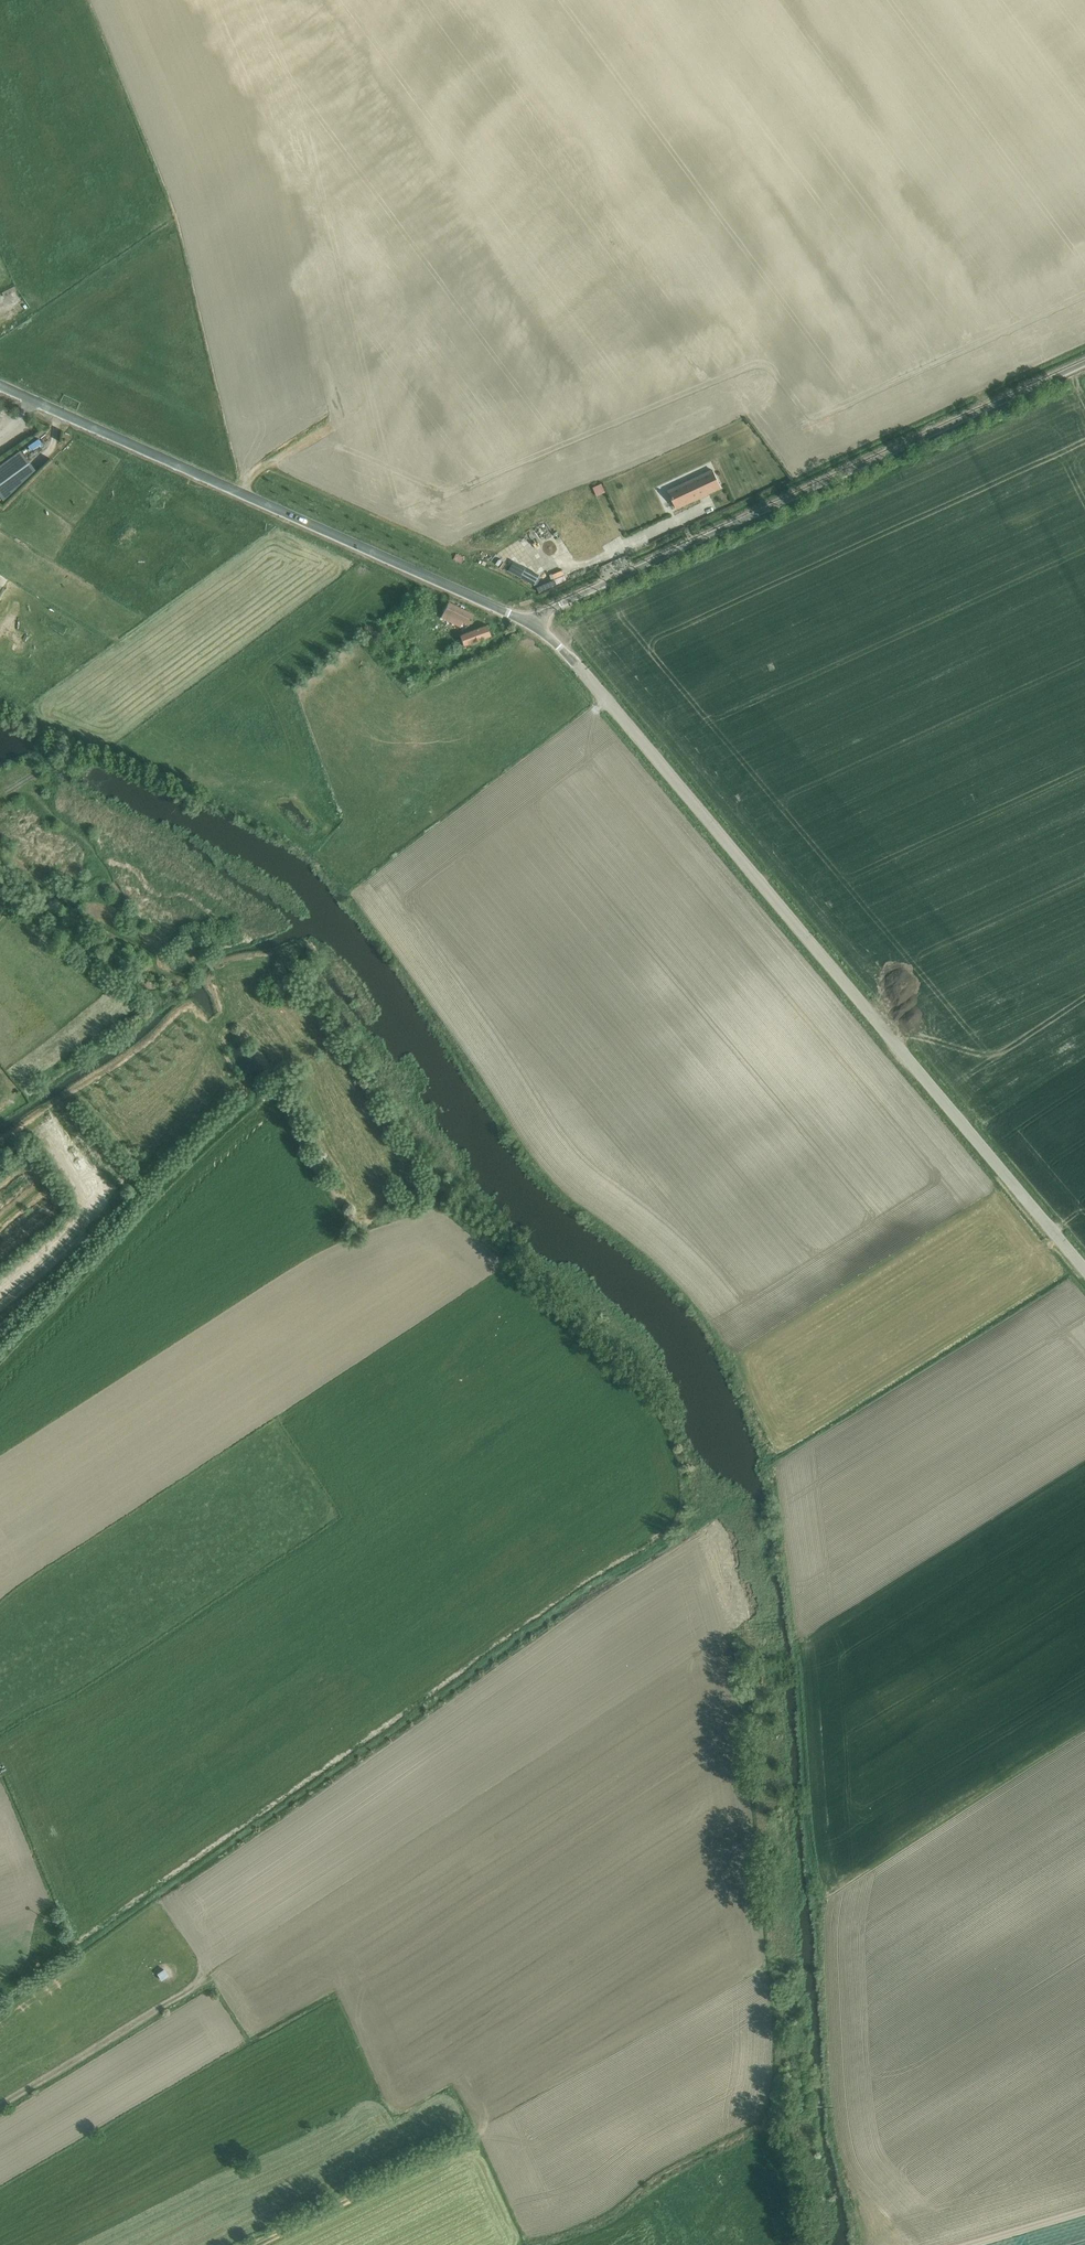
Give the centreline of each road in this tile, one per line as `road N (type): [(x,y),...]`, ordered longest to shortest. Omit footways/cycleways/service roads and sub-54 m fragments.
road 1 (tertiary): [(1084,1269),(533,623)]
road 2 (unclassified): [(533,623),(1084,364)]
road 3 (tertiary): [(533,623),(0,385)]

